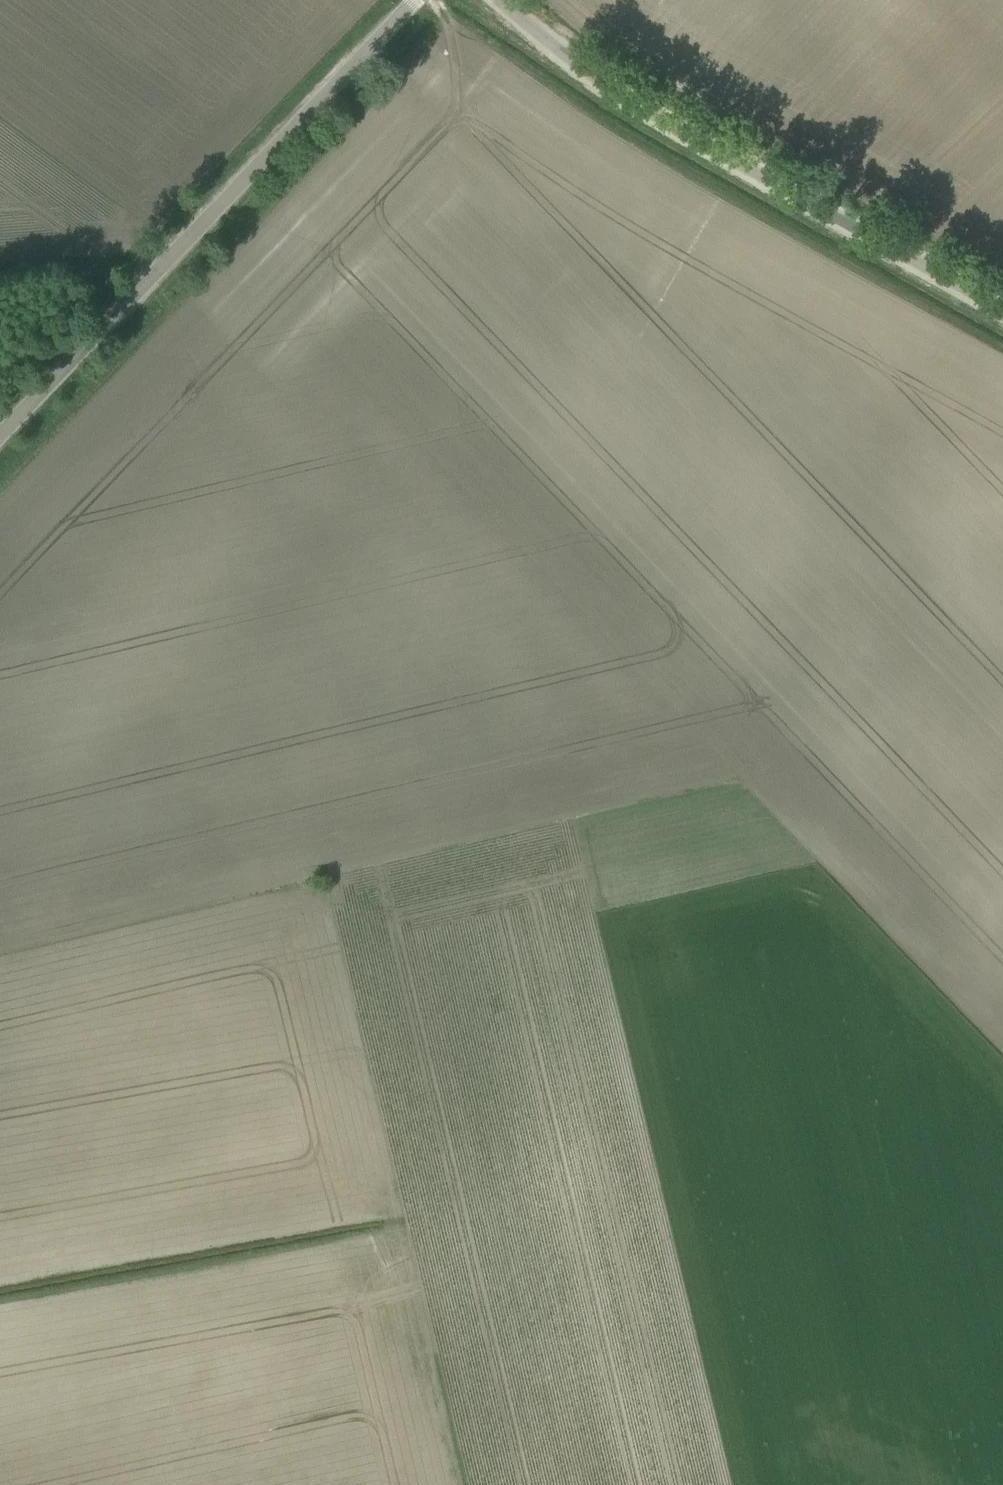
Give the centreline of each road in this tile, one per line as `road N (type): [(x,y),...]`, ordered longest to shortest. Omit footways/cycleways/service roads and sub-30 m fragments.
road 1 (unclassified): [(0,434),(417,0)]
road 2 (unclassified): [(1002,305),(769,188),(573,65),(497,0)]

